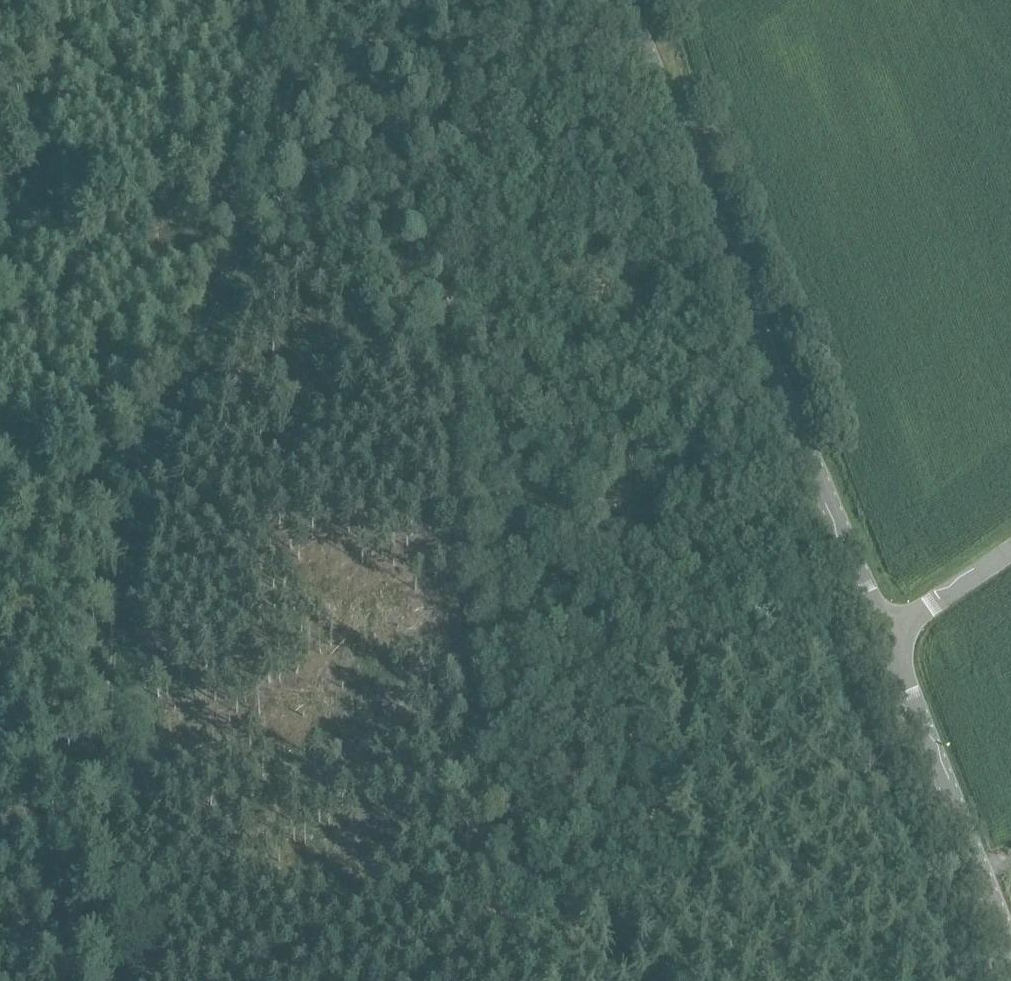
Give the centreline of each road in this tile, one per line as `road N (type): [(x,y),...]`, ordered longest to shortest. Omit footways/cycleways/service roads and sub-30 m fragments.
road 1 (track): [(120,980),(127,624),(144,475),(270,187),(323,0)]
road 2 (tertiary): [(882,625),(629,0)]
road 3 (tertiary): [(1010,950),(882,625)]
road 4 (unclassified): [(882,625),(911,616),(1010,547)]

